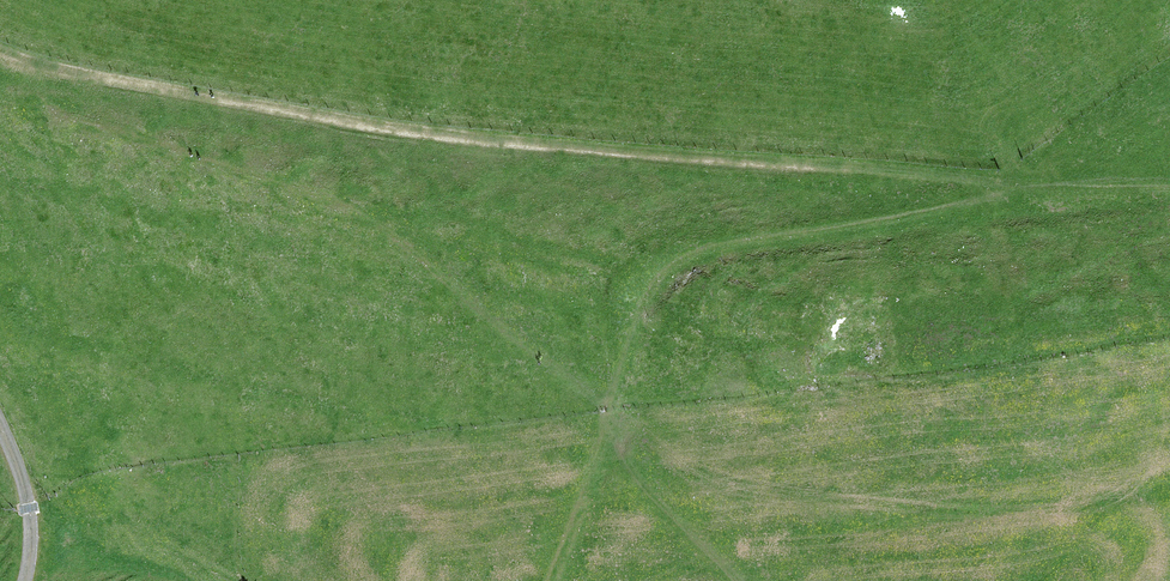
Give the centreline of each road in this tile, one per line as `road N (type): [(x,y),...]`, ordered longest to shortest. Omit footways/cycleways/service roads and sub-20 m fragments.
road 1 (track): [(30,66),(389,126),(645,157),(1010,187),(1169,186)]
road 2 (track): [(548,580),(618,418)]
road 3 (unclassified): [(24,580),(29,510),(0,428)]

